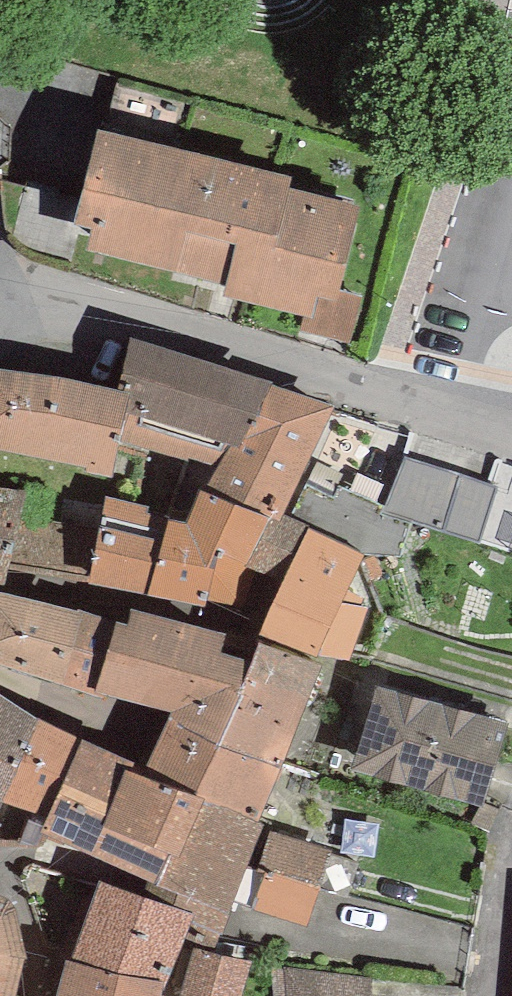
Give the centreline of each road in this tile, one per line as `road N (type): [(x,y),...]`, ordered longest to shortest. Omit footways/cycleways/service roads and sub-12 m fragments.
road 1 (residential): [(511,431),(72,303),(27,306),(0,330)]
road 2 (residential): [(0,574),(200,607),(254,628)]
road 3 (residential): [(0,667),(150,735)]
road 4 (residential): [(45,995),(14,894),(0,877)]

